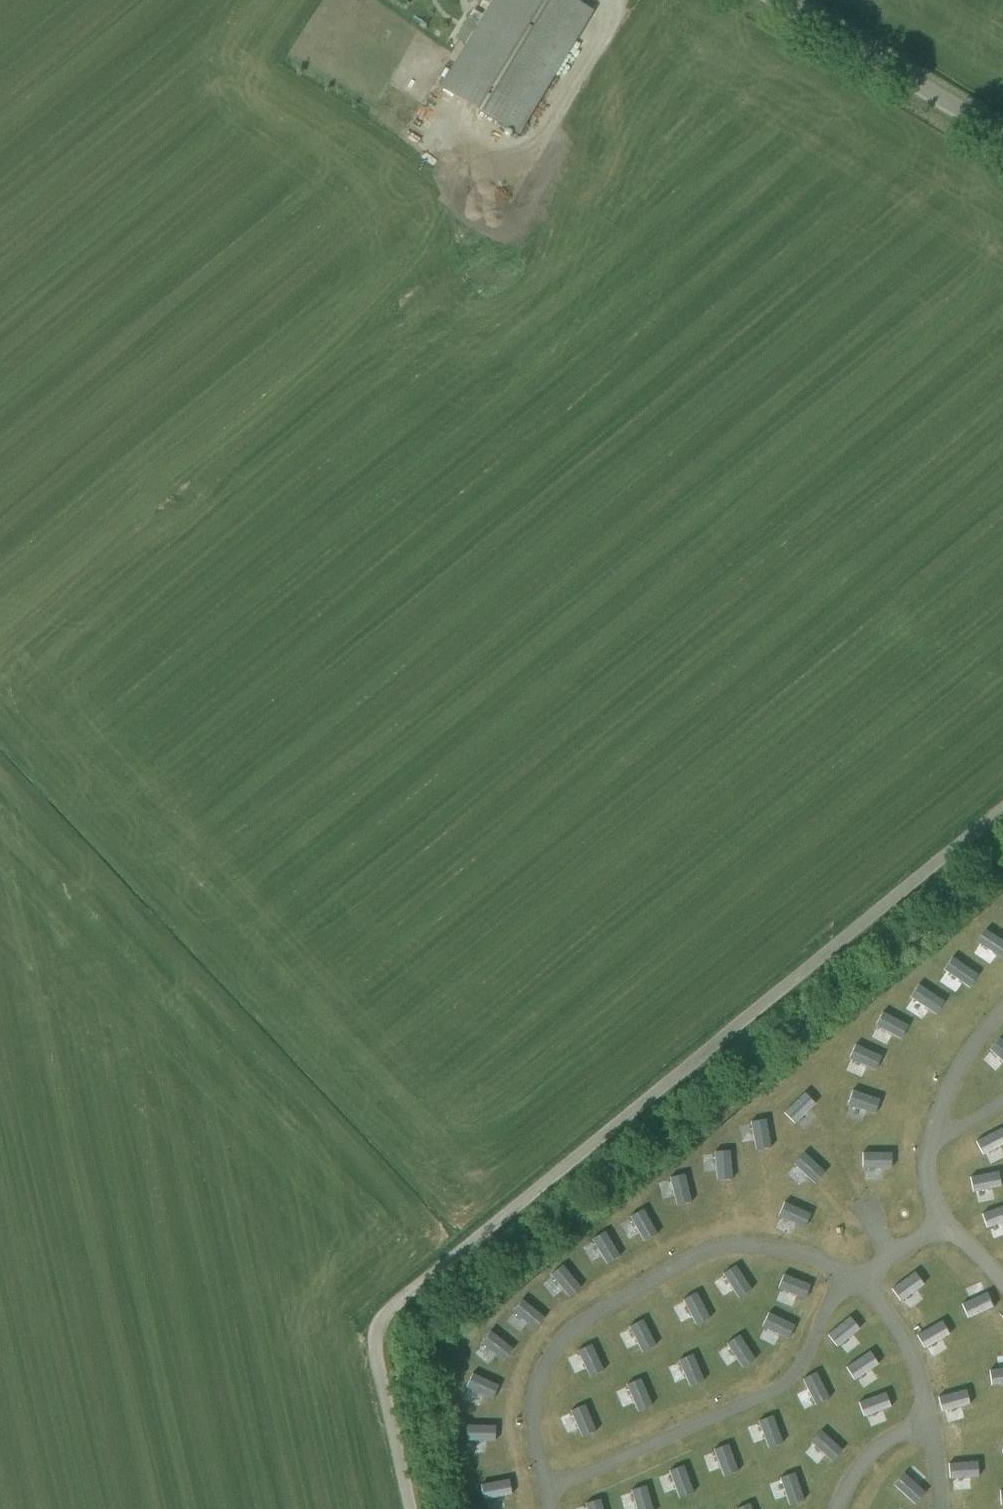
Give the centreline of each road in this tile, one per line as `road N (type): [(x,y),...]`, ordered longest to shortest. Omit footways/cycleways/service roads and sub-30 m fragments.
road 1 (unclassified): [(1002,807),(386,1311),(376,1350),(409,1508)]
road 2 (unclassified): [(1002,137),(777,0)]

